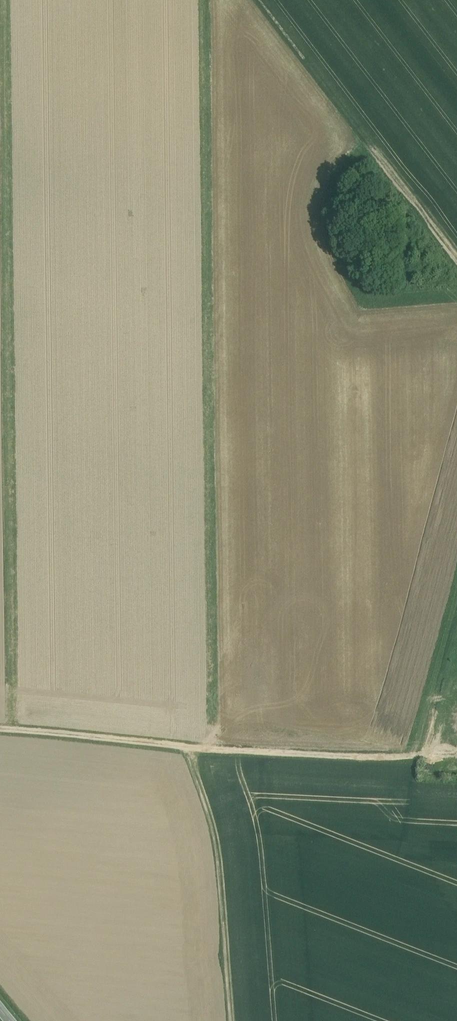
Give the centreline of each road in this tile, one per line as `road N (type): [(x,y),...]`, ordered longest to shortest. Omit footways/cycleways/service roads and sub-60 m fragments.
road 1 (track): [(413,759),(0,729)]
road 2 (track): [(236,1020),(213,822),(191,747)]

